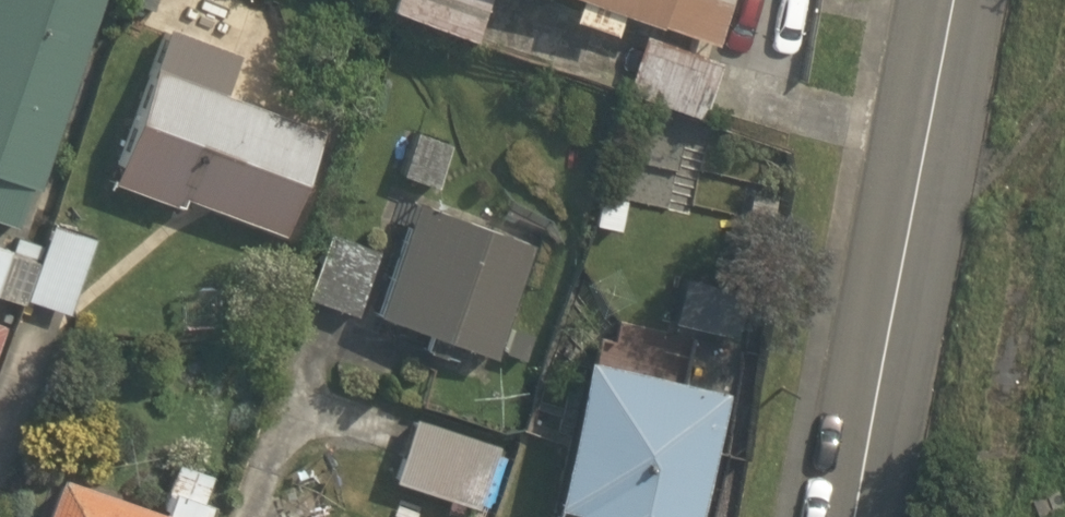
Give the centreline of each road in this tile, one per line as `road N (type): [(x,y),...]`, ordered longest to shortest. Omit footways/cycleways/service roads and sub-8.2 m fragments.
road 1 (residential): [(859,516),(960,0)]

